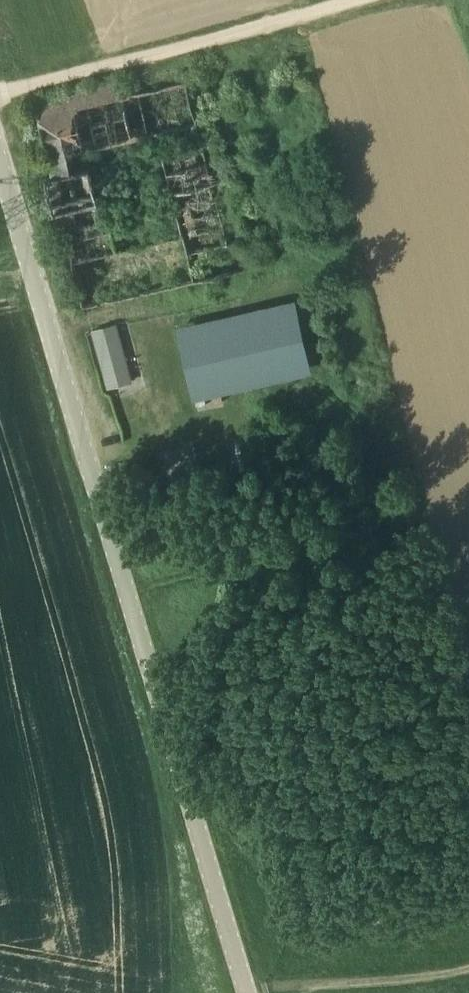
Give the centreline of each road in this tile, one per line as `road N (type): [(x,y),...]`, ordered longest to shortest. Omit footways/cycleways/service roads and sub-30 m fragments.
road 1 (residential): [(249,992),(0,149)]
road 2 (track): [(339,0),(69,78),(0,90)]
road 3 (track): [(265,992),(468,970)]

